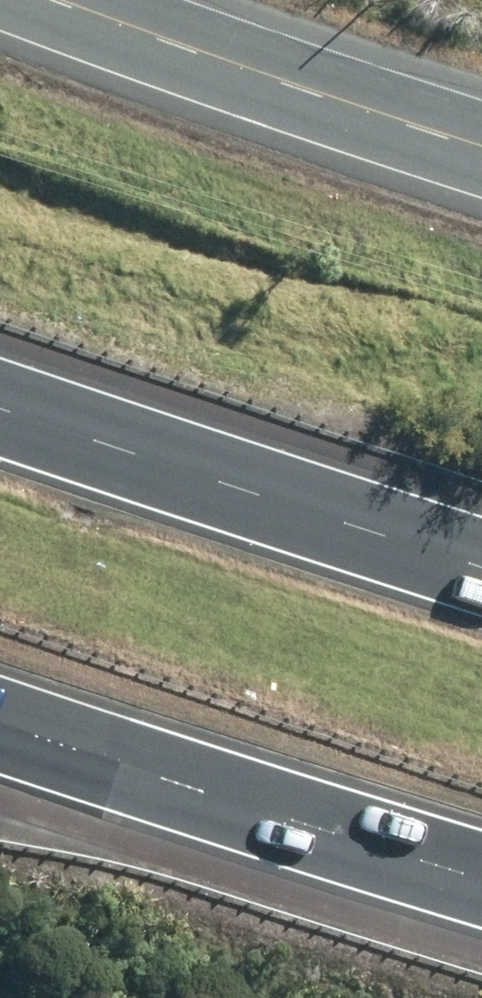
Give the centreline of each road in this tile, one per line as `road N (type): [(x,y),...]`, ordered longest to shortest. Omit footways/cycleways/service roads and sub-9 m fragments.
road 1 (motorway): [(0,381),(481,543)]
road 2 (motorway): [(481,854),(0,707)]
road 3 (secondary): [(481,147),(61,0)]

